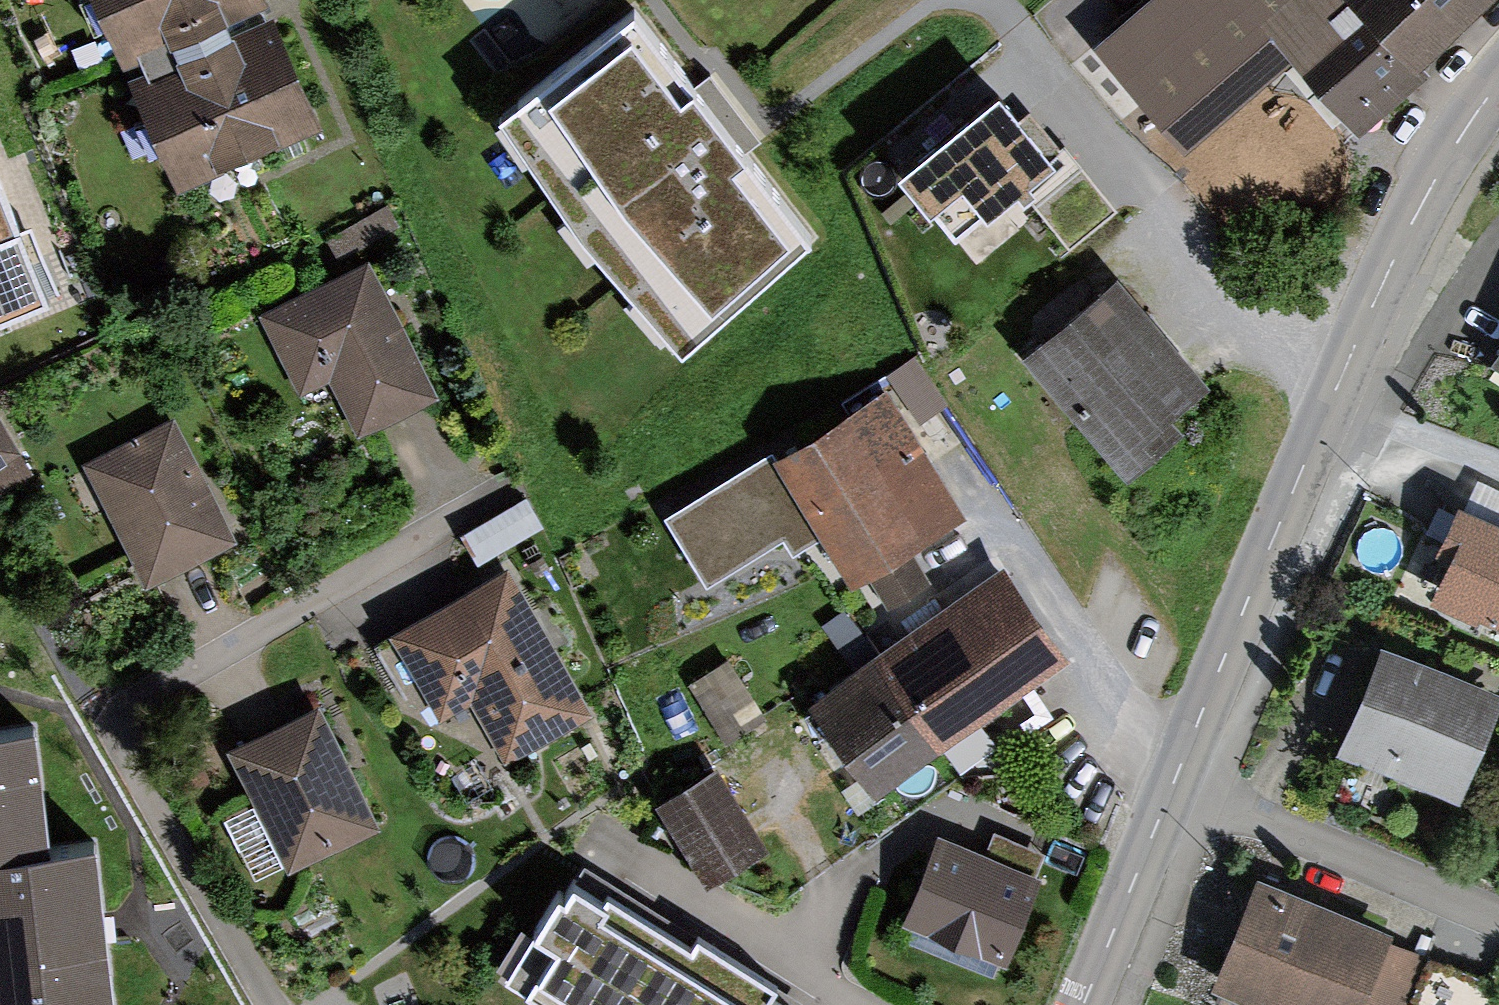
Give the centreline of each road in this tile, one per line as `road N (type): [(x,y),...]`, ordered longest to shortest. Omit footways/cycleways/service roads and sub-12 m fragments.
road 1 (tertiary): [(1498,84),(1431,182),(1386,277),(1082,1004)]

